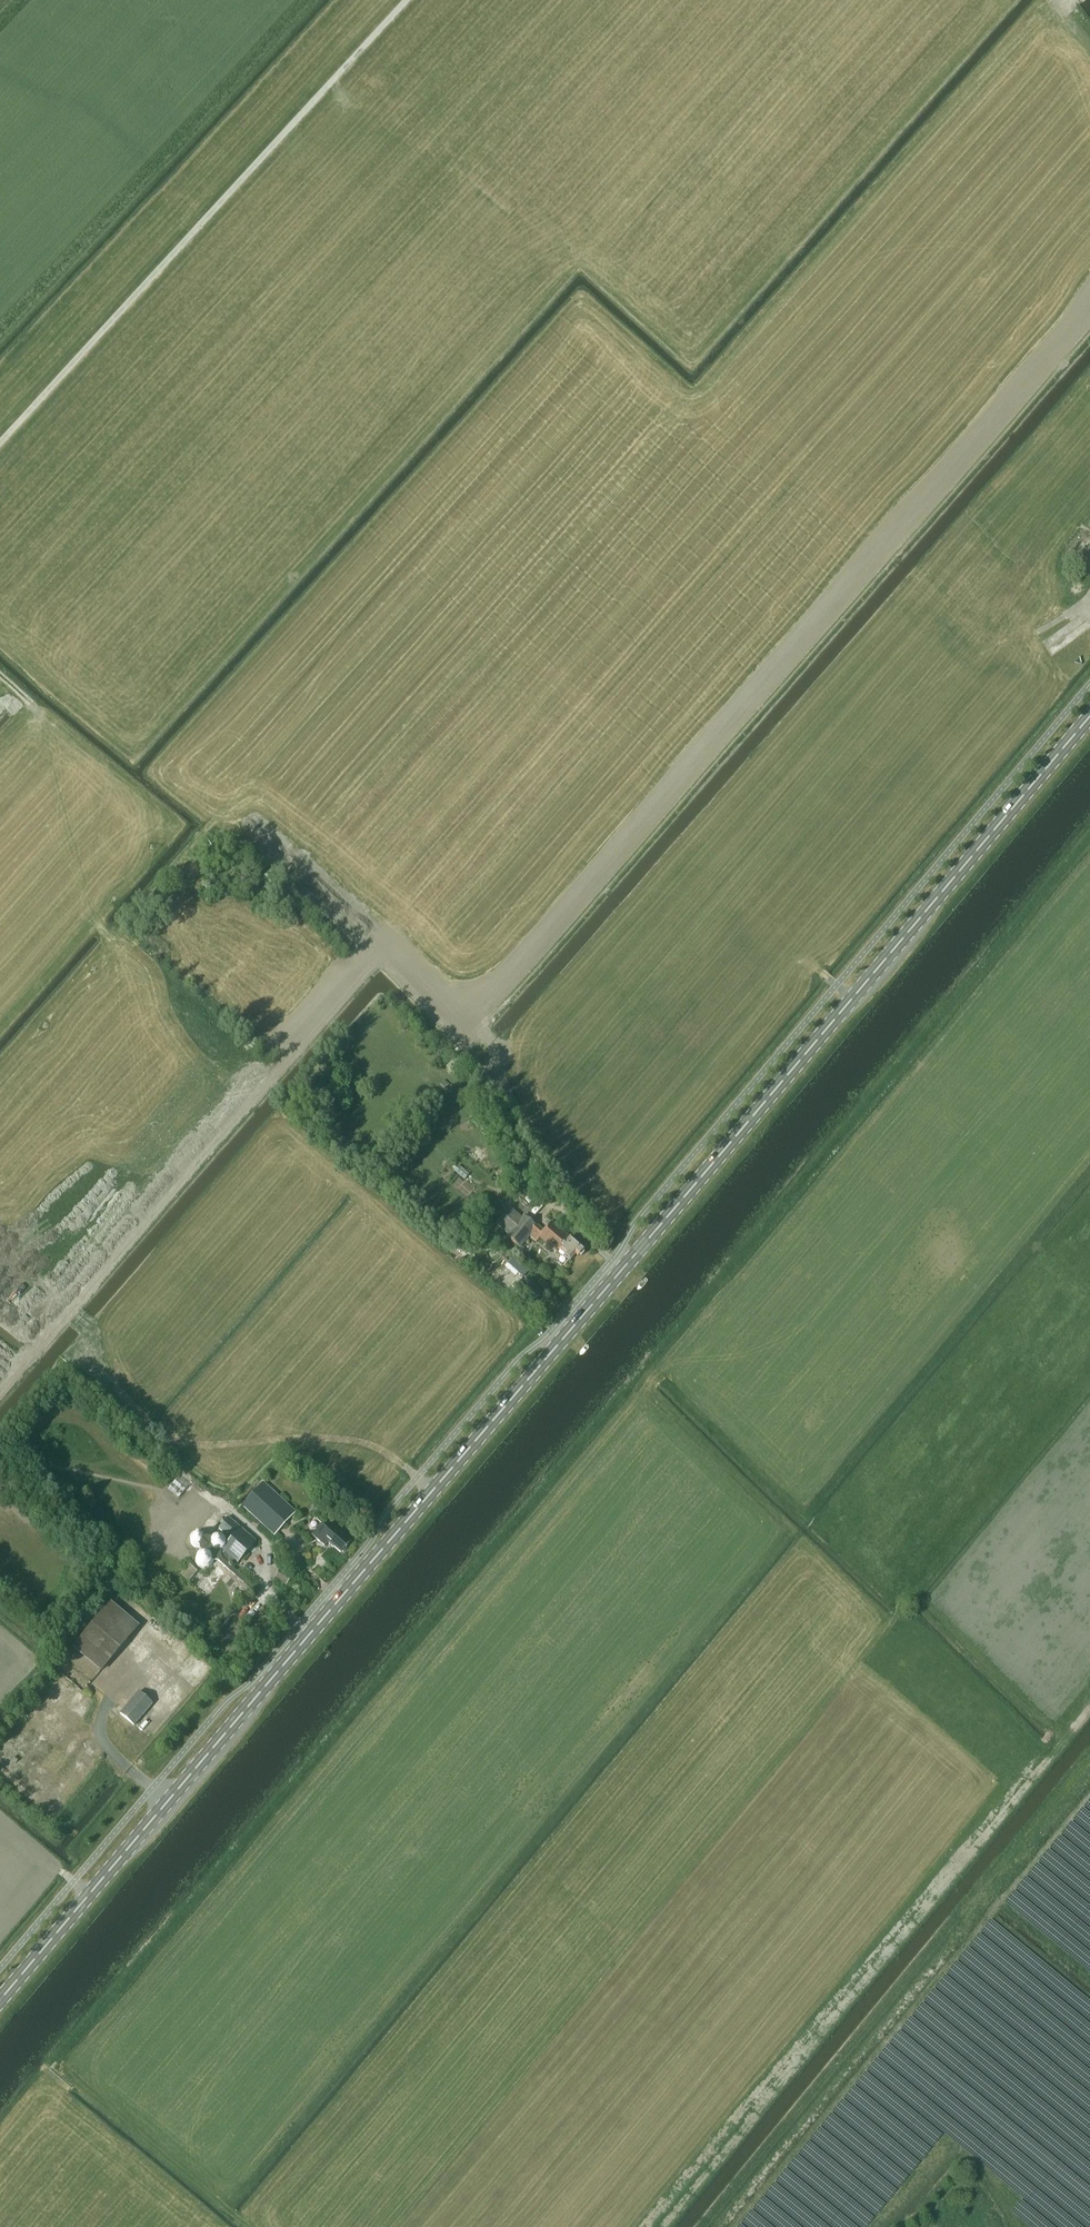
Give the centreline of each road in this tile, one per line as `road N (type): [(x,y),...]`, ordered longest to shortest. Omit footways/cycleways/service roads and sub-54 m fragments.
road 1 (primary): [(0,2006),(1089,714)]

